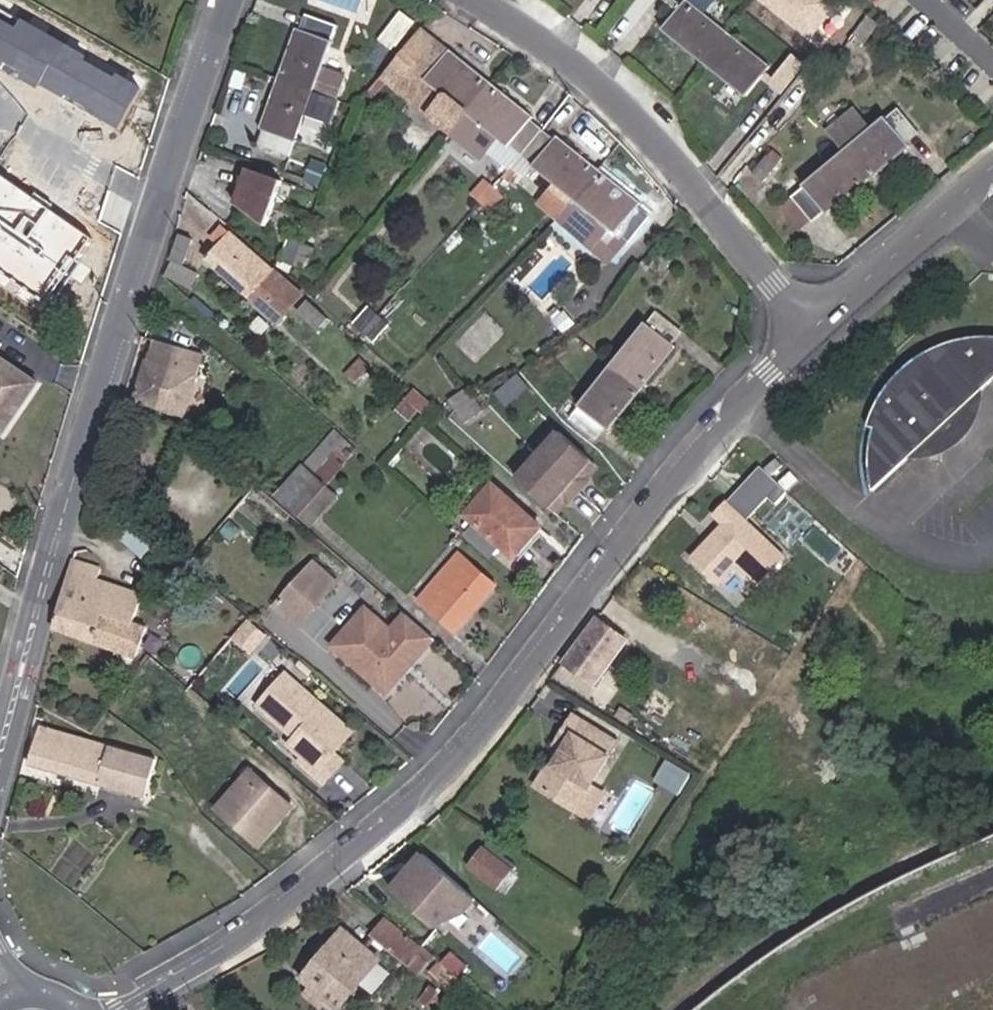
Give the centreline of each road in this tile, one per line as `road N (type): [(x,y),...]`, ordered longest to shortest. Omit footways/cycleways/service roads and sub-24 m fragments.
road 1 (residential): [(116,1009),(261,920),(396,809),(487,720),(705,435),(814,322)]
road 2 (tertiary): [(229,0),(163,176),(0,756)]
road 3 (residential): [(814,322),(608,93),(476,0)]
road 4 (residential): [(814,322),(992,173)]

